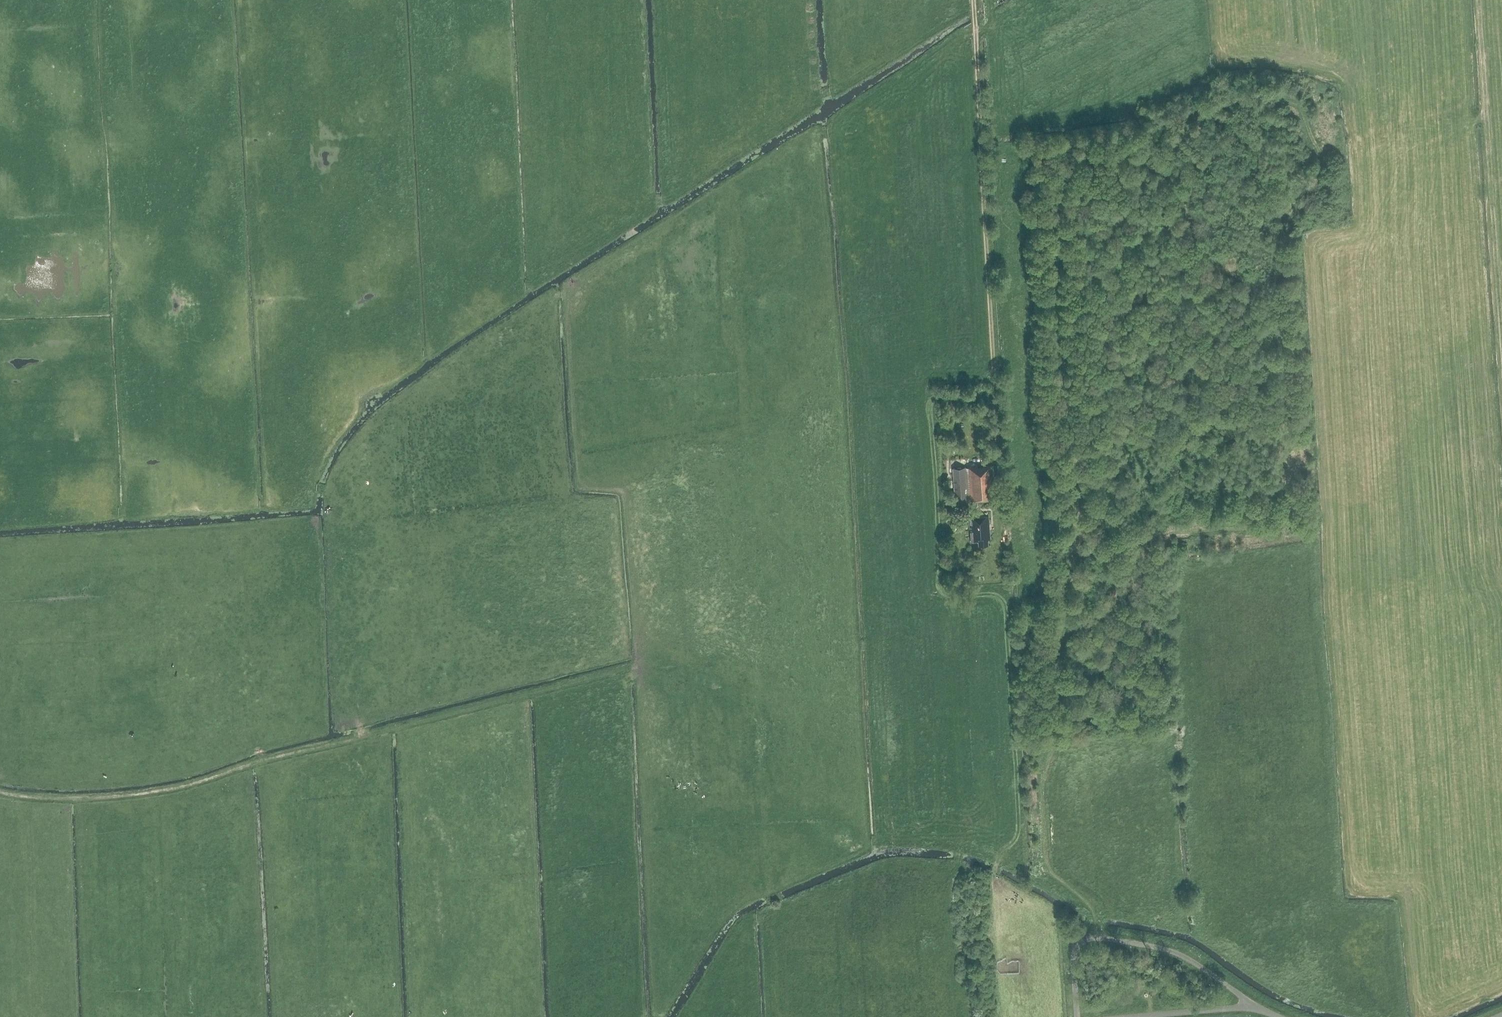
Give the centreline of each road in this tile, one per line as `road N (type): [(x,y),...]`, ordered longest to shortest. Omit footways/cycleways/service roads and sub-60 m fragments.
road 1 (track): [(1061,651),(1141,577),(1153,534),(1281,523),(1288,513),(1287,316),(1249,275),(1217,258),(1152,162),(1088,161),(1061,185),(1054,301),(1082,500),(1061,618)]
road 2 (track): [(976,0),(996,435)]
road 3 (track): [(1267,292),(1279,275),(1289,215),(1321,178),(1323,158),(1296,111),(1273,93),(1207,107),(1165,132),(1152,162)]
road 4 (track): [(1099,939),(1099,915),(1048,862),(1043,790),(1061,651)]

